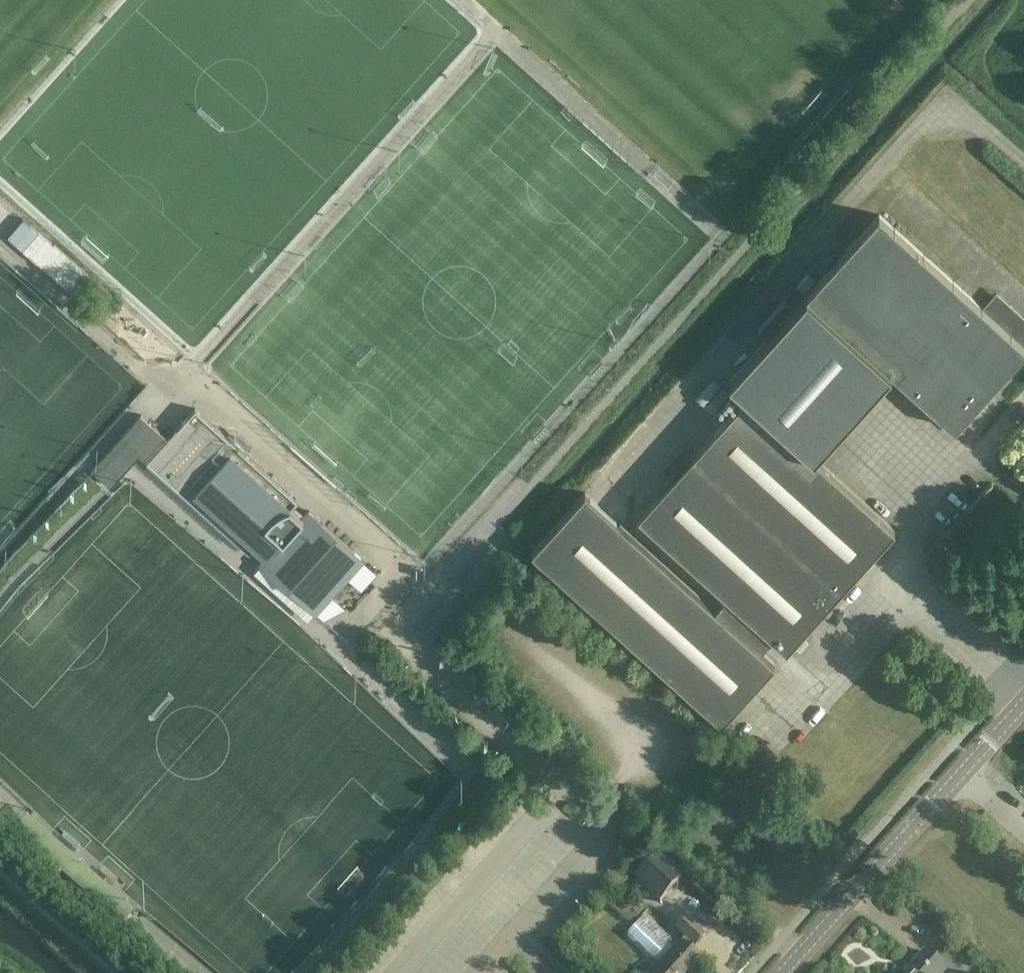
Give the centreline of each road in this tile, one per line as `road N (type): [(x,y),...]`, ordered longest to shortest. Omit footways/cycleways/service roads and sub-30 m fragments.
road 1 (track): [(813,244),(949,95),(1023,162)]
road 2 (tertiary): [(783,972),(964,771)]

